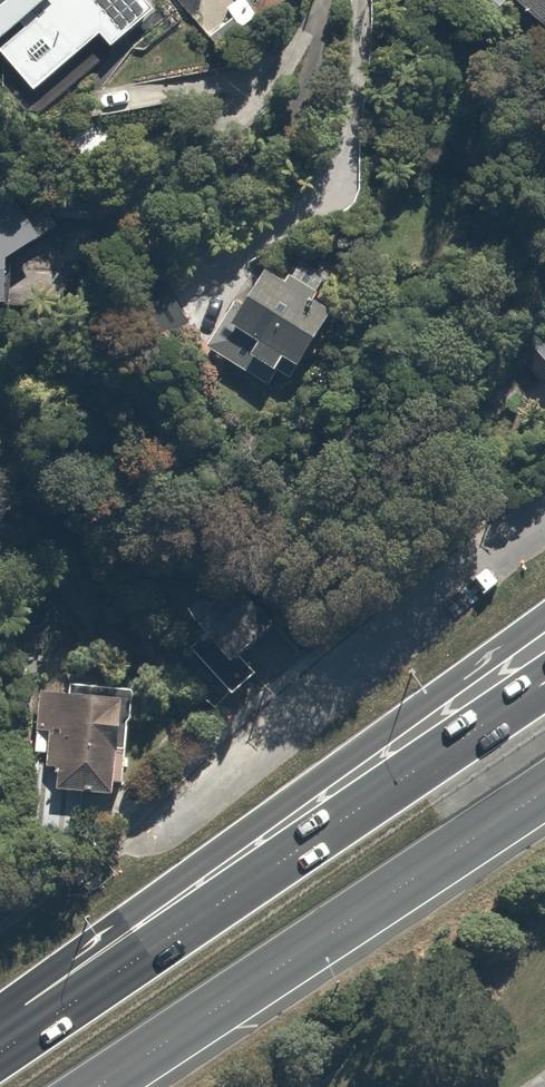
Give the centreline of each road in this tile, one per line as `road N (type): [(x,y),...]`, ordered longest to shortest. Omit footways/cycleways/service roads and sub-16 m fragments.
road 1 (trunk): [(0,1037),(311,776),(544,611)]
road 2 (trunk): [(0,1039),(544,682)]
road 3 (trunk): [(544,789),(97,1086)]
road 4 (residential): [(141,844),(544,524)]
road 5 (residential): [(196,190),(228,173),(275,129),(308,70),(326,0)]

